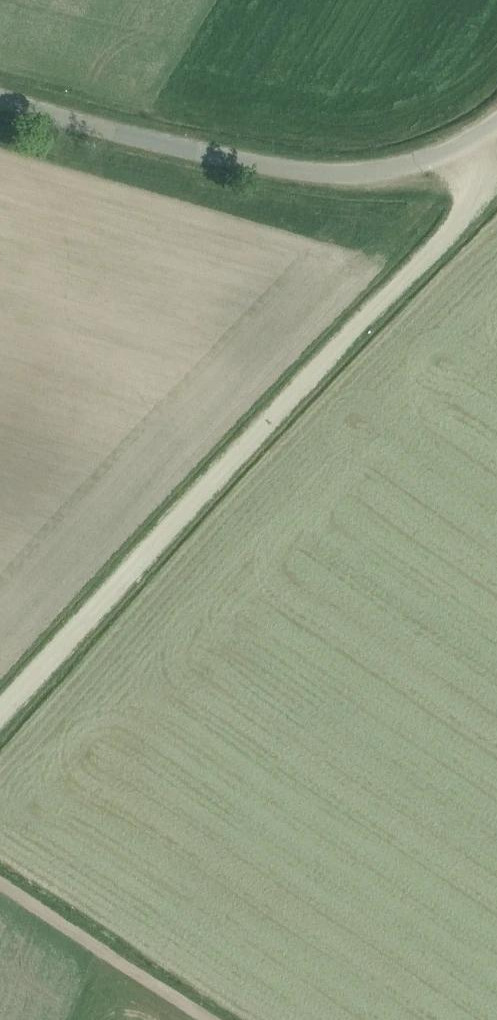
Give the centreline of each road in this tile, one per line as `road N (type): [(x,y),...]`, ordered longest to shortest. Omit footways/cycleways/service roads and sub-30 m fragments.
road 1 (track): [(436,166),(472,207),(0,717)]
road 2 (unclassified): [(496,127),(436,166),(331,180),(0,102)]
road 3 (track): [(0,882),(205,1019)]

